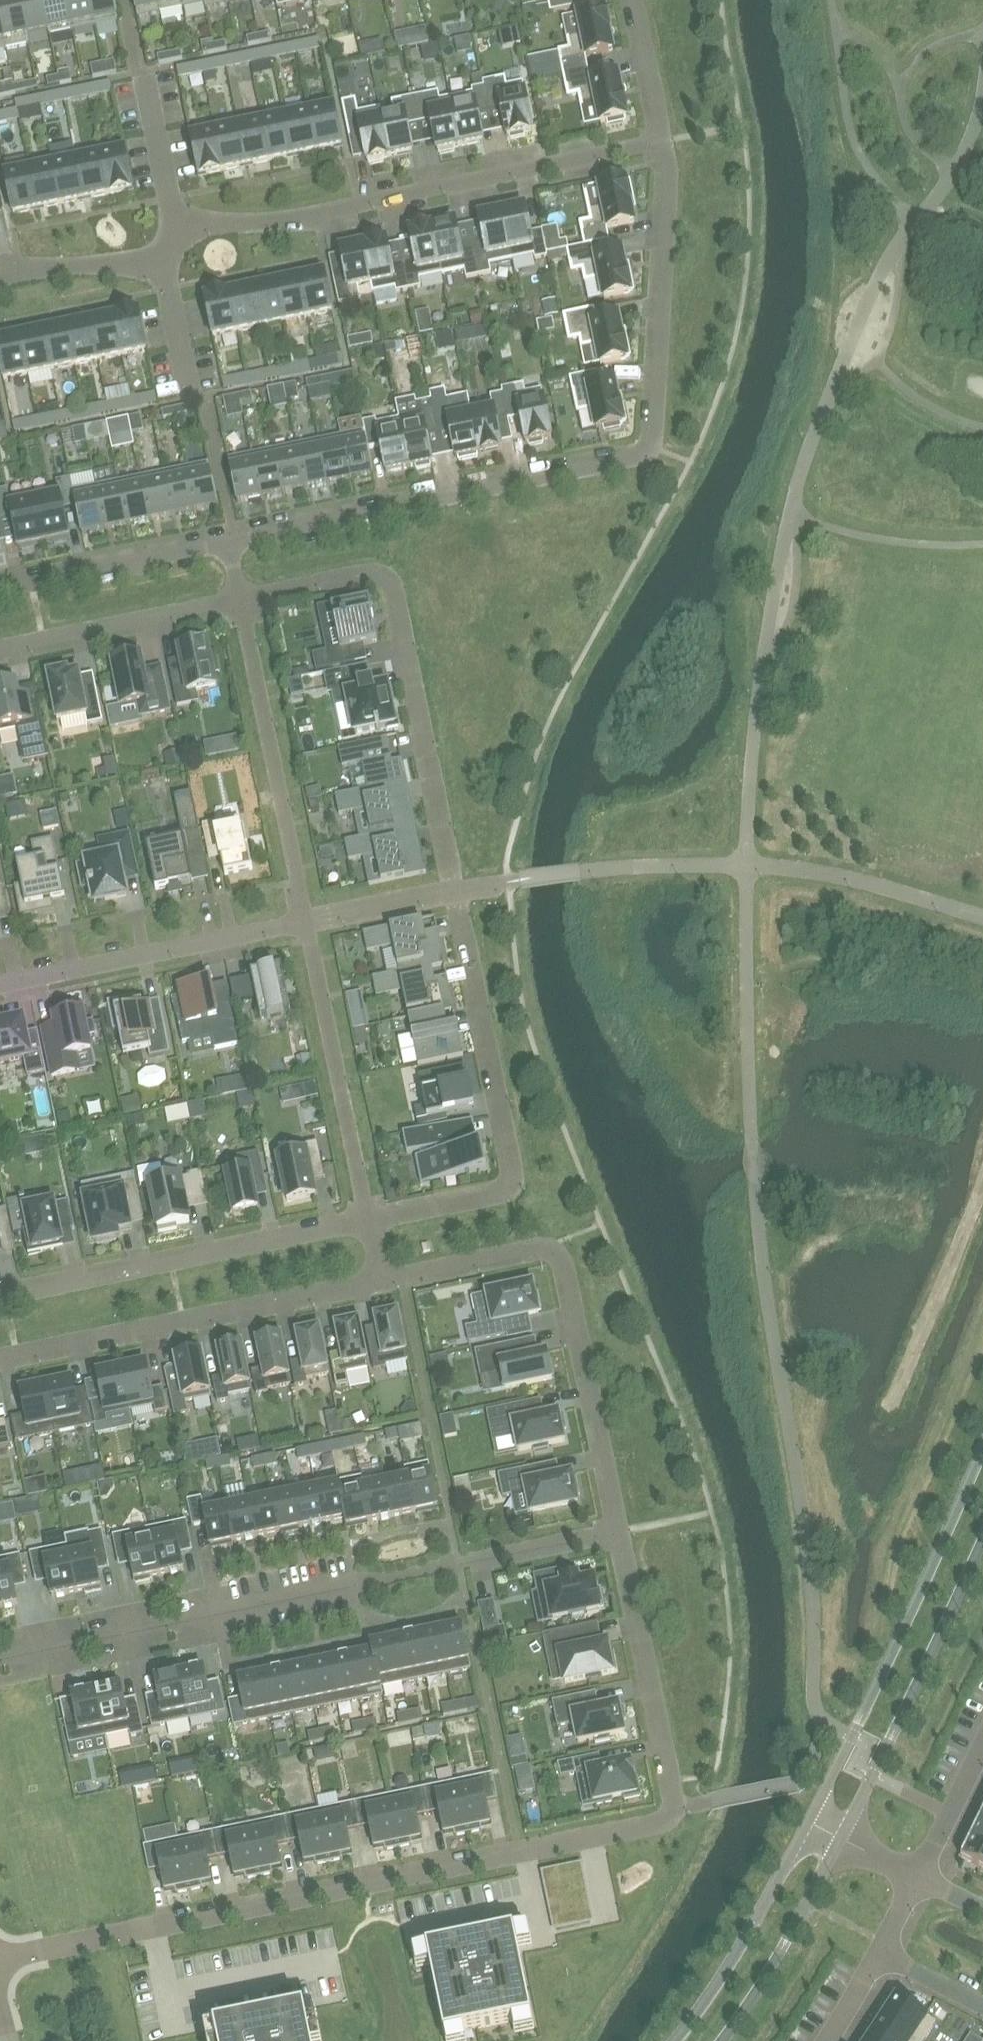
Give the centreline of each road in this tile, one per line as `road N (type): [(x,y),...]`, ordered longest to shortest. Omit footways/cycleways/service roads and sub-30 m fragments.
road 1 (residential): [(618,1525),(672,1782),(673,1807),(663,1818),(523,1854),(0,1959)]
road 2 (residential): [(229,543),(633,460),(652,446),(666,142)]
road 3 (residential): [(0,279),(150,263),(205,226),(299,219),(666,142)]
road 4 (residential): [(618,1525),(0,1664)]
road 5 (residential): [(456,890),(389,580),(366,573),(240,600)]
road 6 (residential): [(380,1282),(536,1249),(557,1254),(618,1525)]
road 7 (residential): [(368,1219),(505,1191),(513,1174),(456,890)]
road 8 (tertiary): [(982,1450),(808,1821)]
road 9 (residential): [(0,1360),(380,1282)]
road 10 (residential): [(0,1301),(368,1219)]
road 11 (tertiary): [(841,1839),(982,1534)]
road 12 (residential): [(240,600),(306,920)]
road 13 (residential): [(0,987),(306,920)]
road 14 (residential): [(306,920),(368,1219)]
road 15 (tertiary): [(808,1821),(730,1968),(675,2040)]
road 16 (residential): [(0,650),(240,600)]
road 17 (residential): [(0,592),(229,543)]
road 18 (tertiary): [(721,2040),(841,1839)]
road 19 (residential): [(306,920),(456,890)]
road 20 (residential): [(982,1746),(917,1877)]
road 21 (residential): [(634,0),(666,142)]

